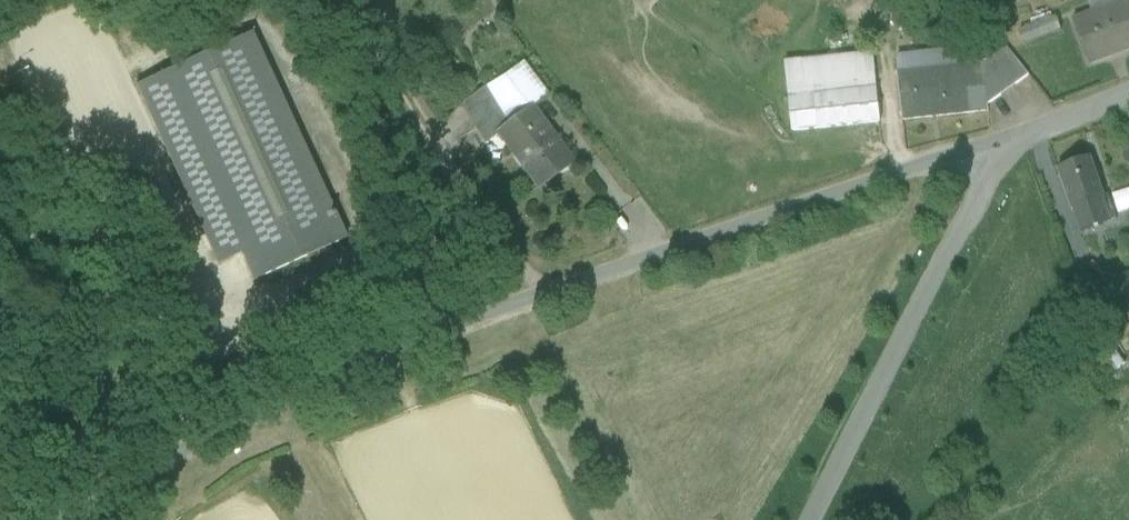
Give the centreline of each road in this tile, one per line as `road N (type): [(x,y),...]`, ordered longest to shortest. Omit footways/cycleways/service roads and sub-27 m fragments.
road 1 (residential): [(66,519),(546,288),(1011,137)]
road 2 (track): [(1011,137),(819,519)]
road 3 (track): [(332,0),(546,288)]
road 4 (residential): [(1128,90),(1011,137)]

